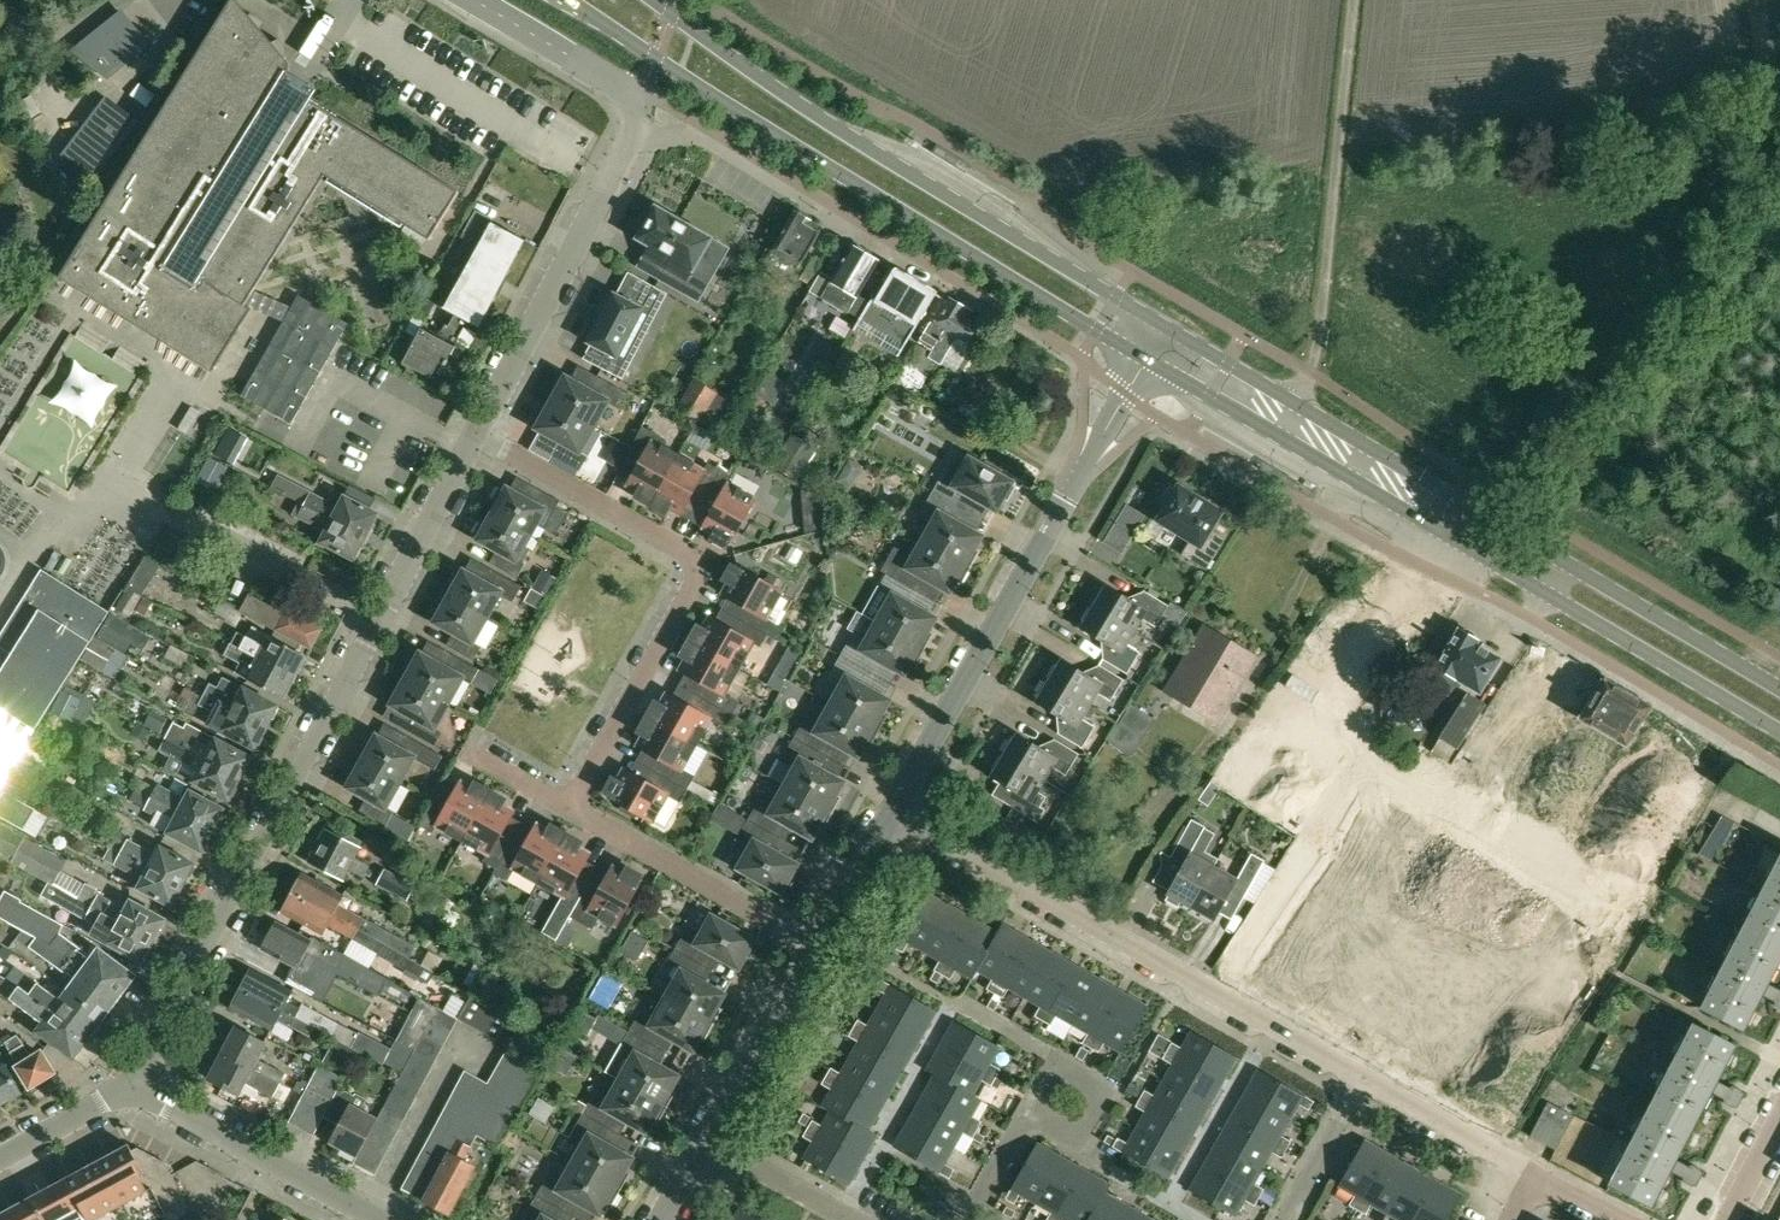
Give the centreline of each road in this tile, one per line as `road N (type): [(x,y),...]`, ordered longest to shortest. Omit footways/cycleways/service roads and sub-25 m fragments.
road 1 (unclassified): [(132,1086),(476,436)]
road 2 (primary): [(1146,360),(1779,732)]
road 3 (primary): [(1779,687),(1167,327)]
road 4 (primary): [(568,0),(1146,360)]
road 5 (primary): [(1167,327),(813,115),(655,0)]
road 6 (residential): [(571,807),(695,572),(680,546),(476,436)]
road 7 (unclassified): [(892,812),(1146,360)]
road 8 (residential): [(1216,995),(892,812)]
road 9 (residential): [(1004,310),(705,133)]
road 10 (unclassified): [(476,436),(632,137)]
road 11 (residential): [(1618,903),(1358,767)]
road 12 (unclassified): [(386,1219),(132,1086)]
road 13 (residential): [(817,945),(571,807)]
road 14 (residential): [(1358,767),(1216,995)]
road 15 (unclassified): [(632,137),(639,95),(477,0)]
road 16 (unclassified): [(710,1141),(817,945)]
road 17 (residential): [(1527,1171),(1362,1080)]
road 18 (residential): [(1362,1080),(1216,995)]
road 19 (residential): [(1028,1115),(1058,1064),(1100,1089),(1073,1139)]
road 20 (residential): [(710,1141),(851,1219)]
road 21 (residential): [(1286,1219),(1362,1080)]
road 22 (unclassified): [(817,945),(892,812)]
road 23 (unclassified): [(0,1159),(132,1086)]
road 24 (residential): [(1358,767),(1346,707),(1294,676)]
road 25 (residential): [(967,1219),(1028,1115)]

